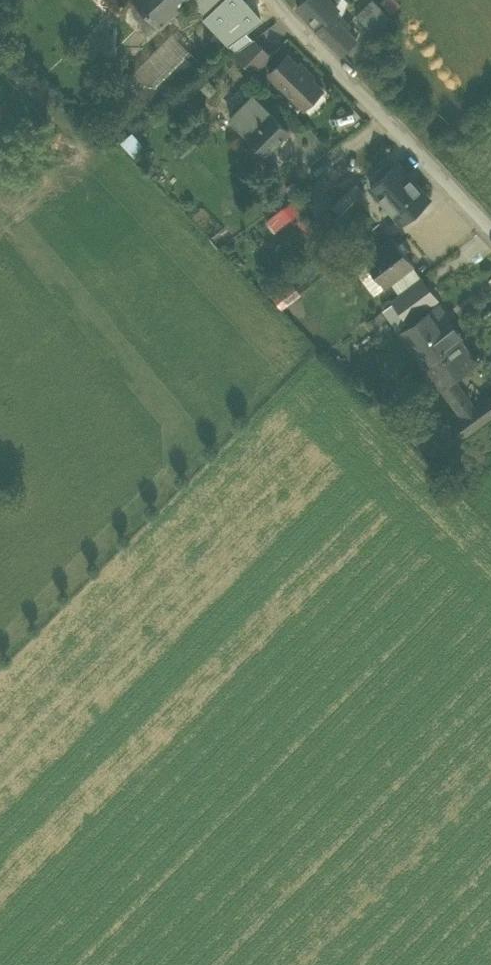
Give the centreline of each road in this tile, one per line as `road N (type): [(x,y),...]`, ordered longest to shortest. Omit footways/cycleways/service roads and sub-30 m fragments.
road 1 (residential): [(273,0),(490,231)]

